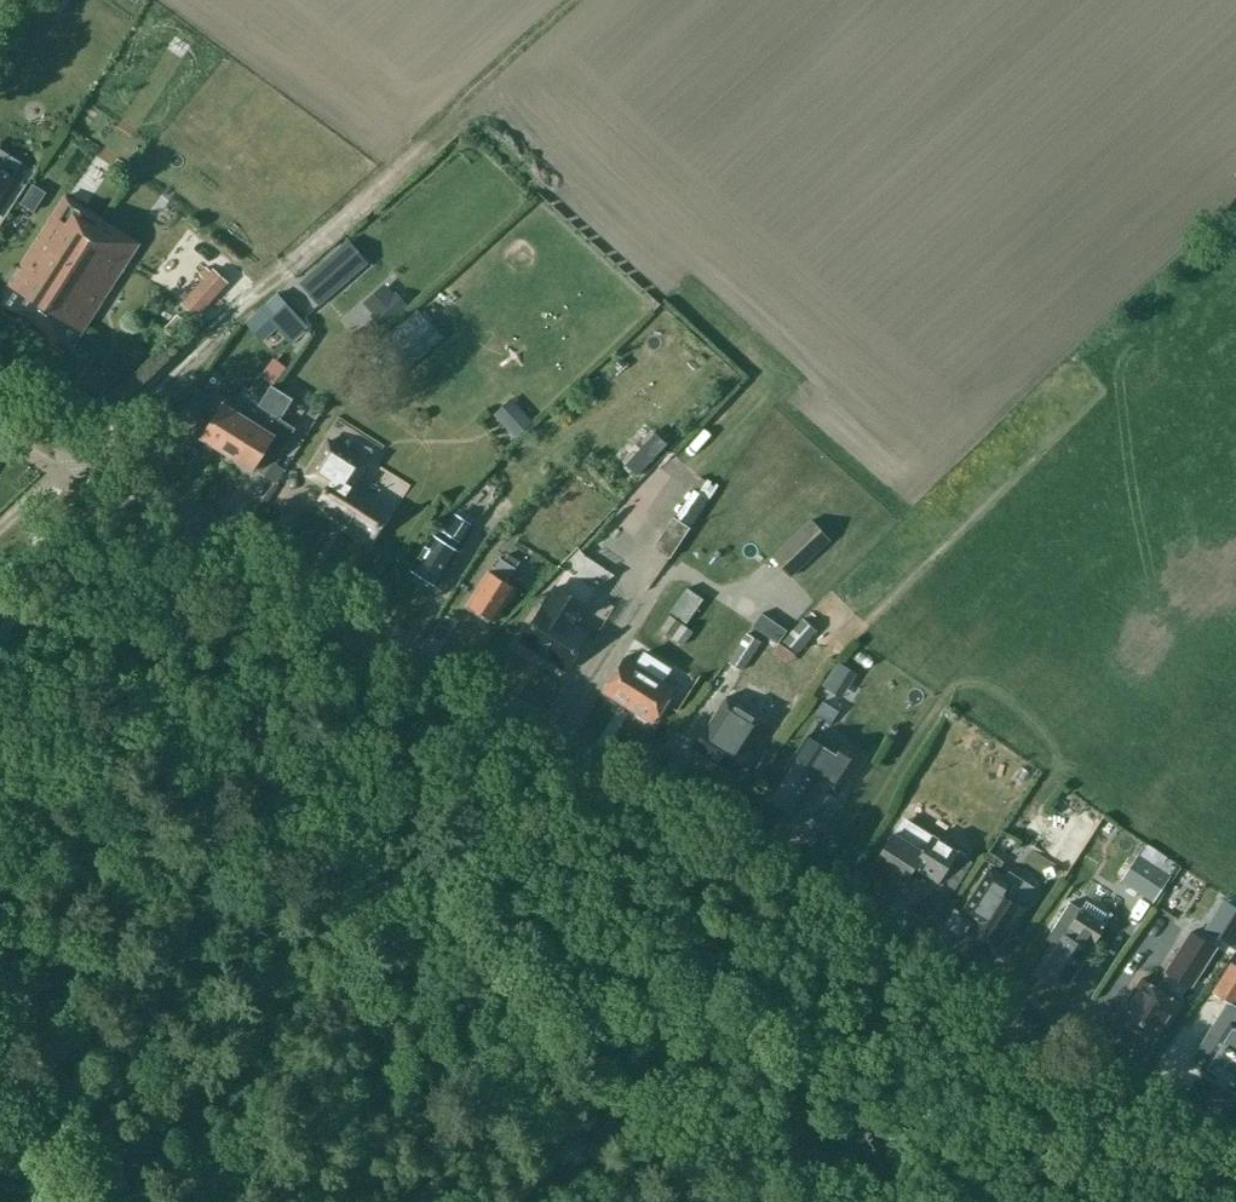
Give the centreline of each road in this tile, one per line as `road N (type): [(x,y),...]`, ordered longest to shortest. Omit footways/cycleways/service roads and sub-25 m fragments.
road 1 (tertiary): [(1235,1178),(81,448)]
road 2 (track): [(699,1201),(481,938),(467,909),(453,830),(462,727)]
road 3 (track): [(271,280),(91,455)]
road 4 (track): [(449,121),(299,255)]

